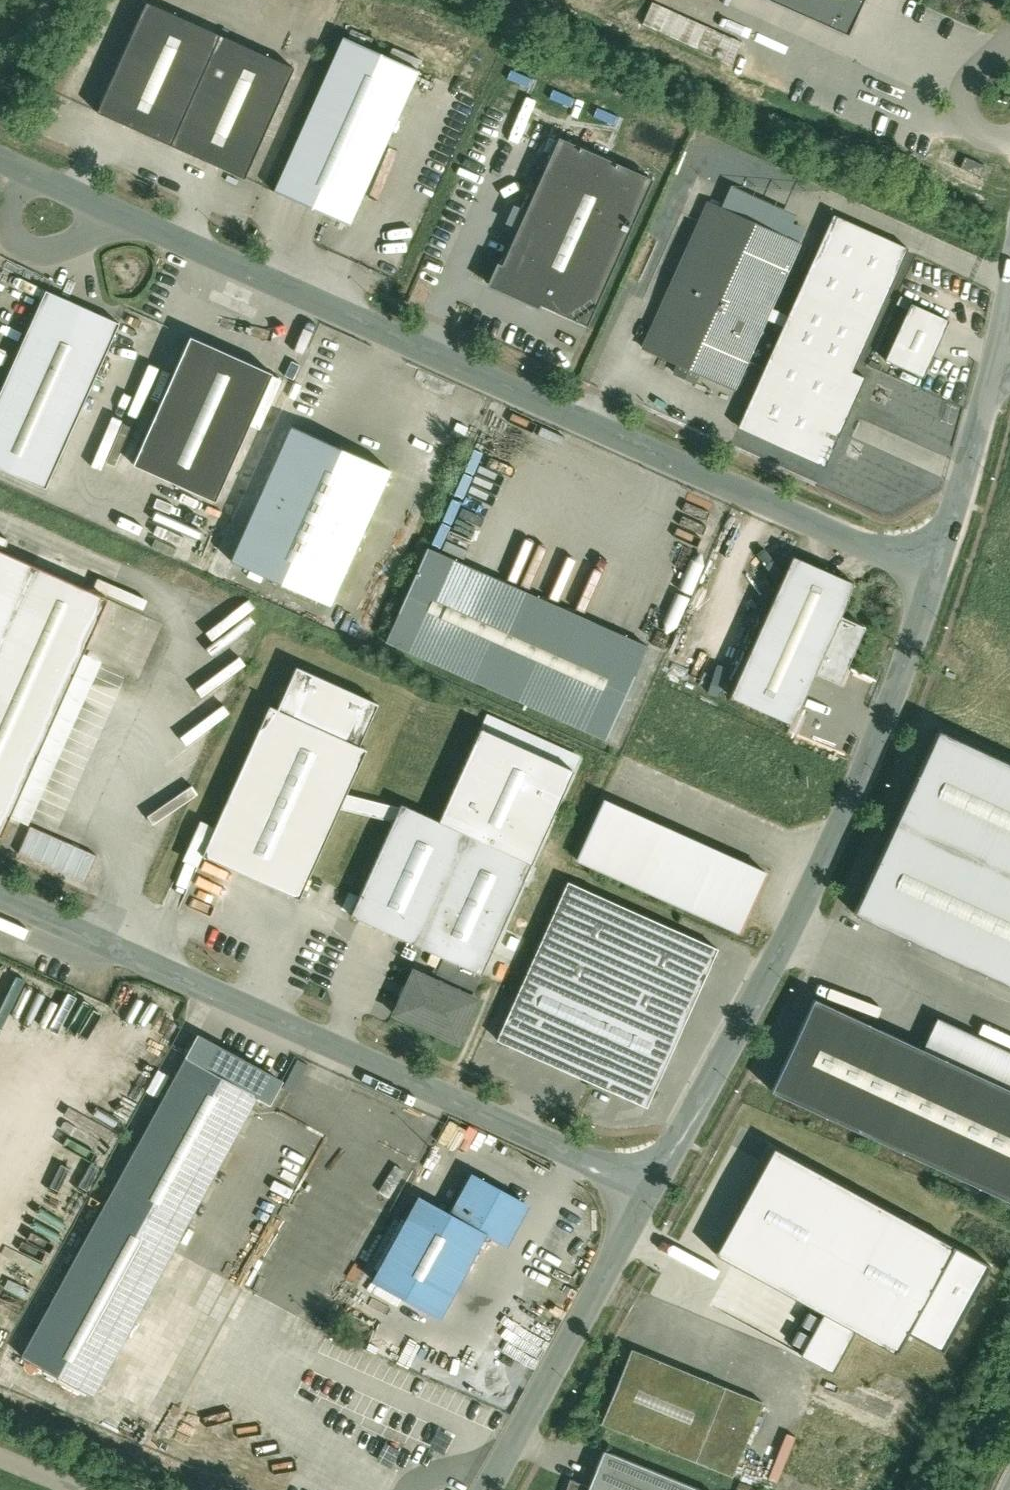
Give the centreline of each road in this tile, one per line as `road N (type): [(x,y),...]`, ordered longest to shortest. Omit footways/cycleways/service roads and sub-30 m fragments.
road 1 (residential): [(938,581),(0,159)]
road 2 (residential): [(646,1196),(0,900)]
road 3 (residential): [(938,581),(786,946),(646,1196)]
road 4 (residential): [(646,1196),(486,1489)]
road 5 (residential): [(1007,337),(938,581)]

